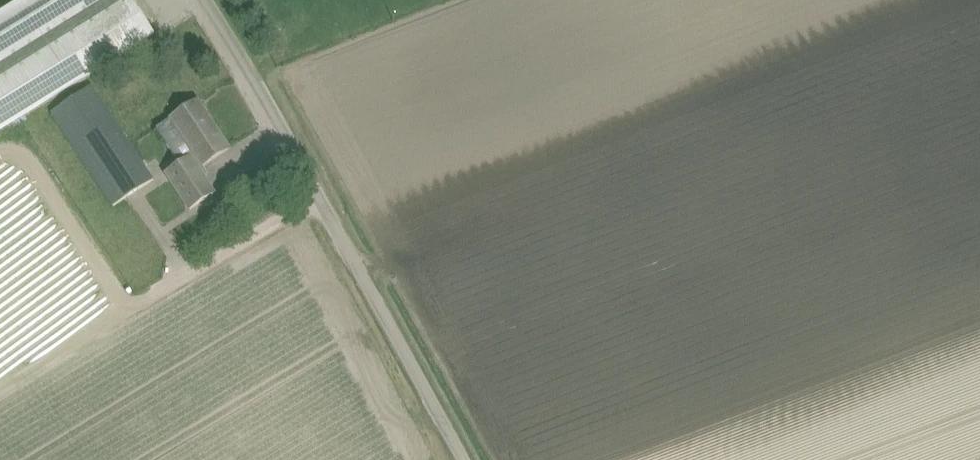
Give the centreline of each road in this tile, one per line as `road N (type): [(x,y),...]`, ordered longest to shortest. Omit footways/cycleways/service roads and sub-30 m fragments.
road 1 (unclassified): [(463,459),(269,99),(205,0)]

